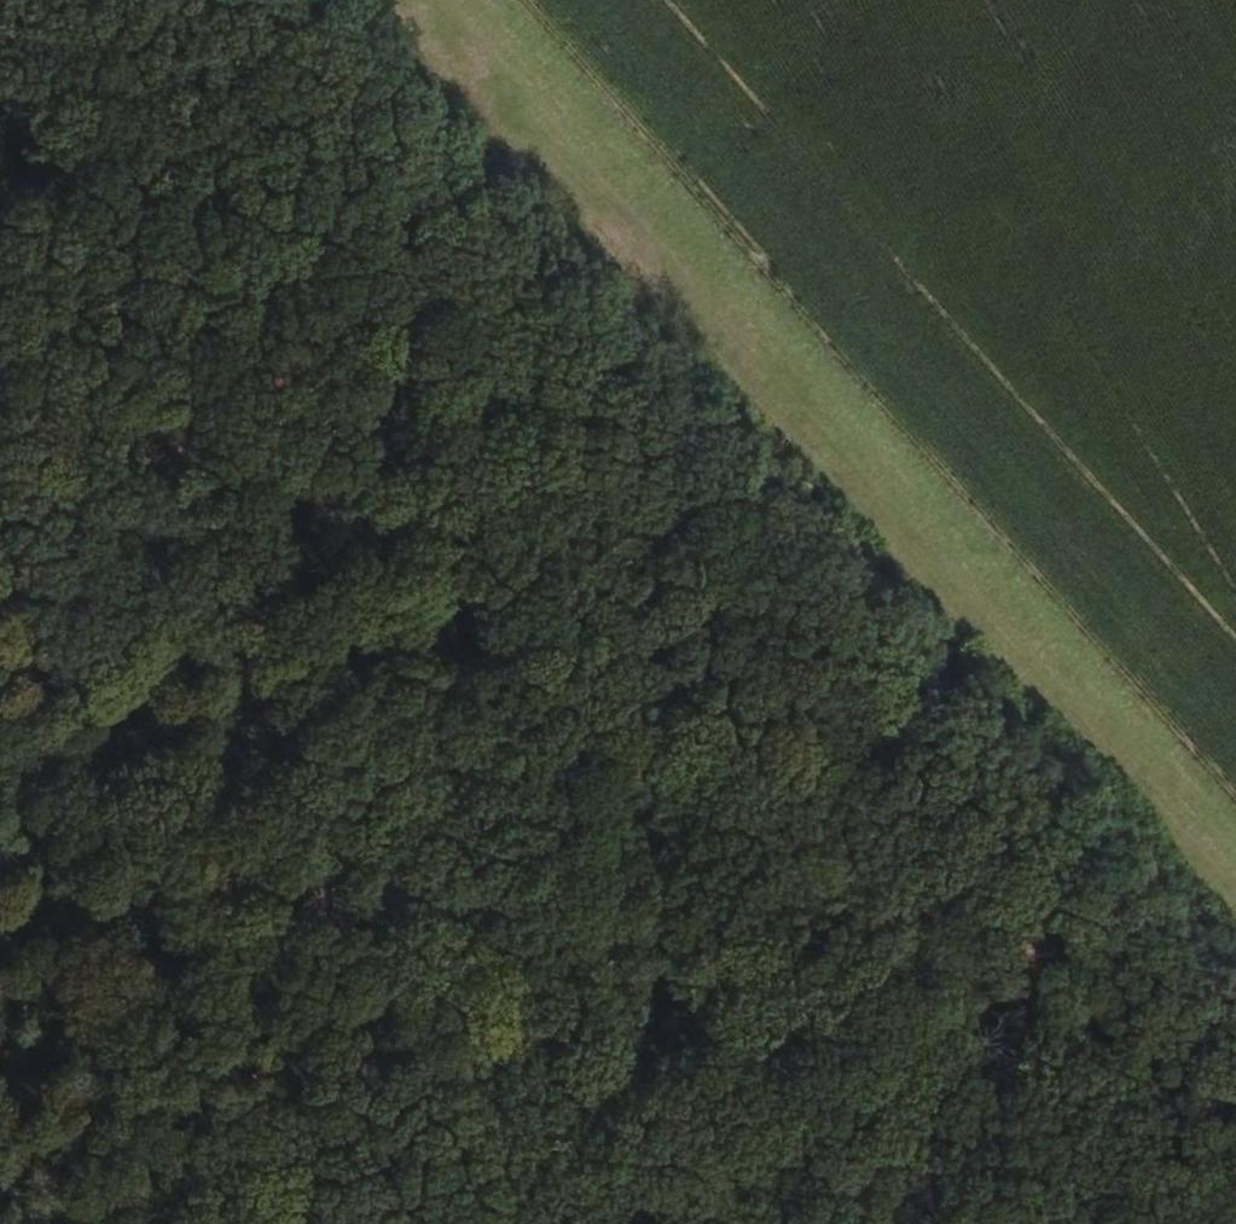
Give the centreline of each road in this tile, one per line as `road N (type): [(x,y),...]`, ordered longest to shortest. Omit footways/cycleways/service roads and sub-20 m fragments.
road 1 (track): [(0,323),(434,674),(554,813),(624,863),(674,920),(710,943),(801,965),(846,964),(930,942),(995,945),(1029,974),(1187,1223)]
road 2 (track): [(0,970),(46,957),(345,602)]

